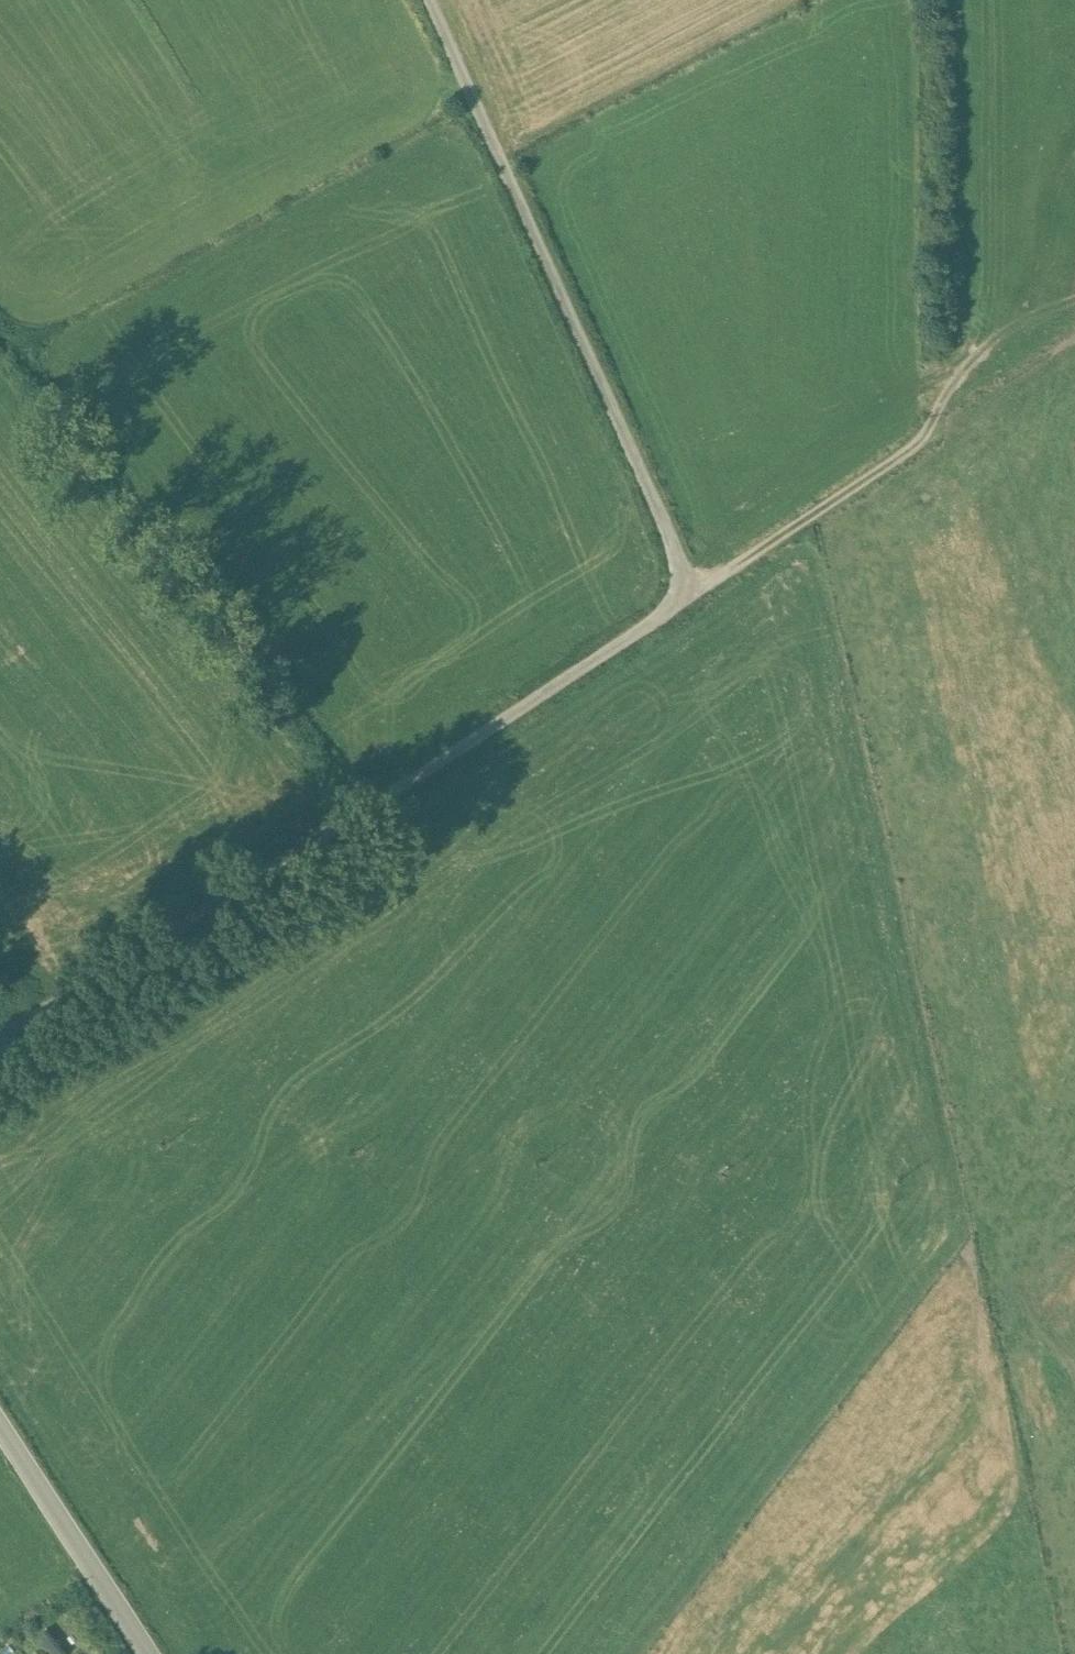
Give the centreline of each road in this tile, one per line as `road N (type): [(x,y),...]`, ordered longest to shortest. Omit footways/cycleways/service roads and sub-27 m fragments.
road 1 (track): [(427,0),(690,592),(0,1036)]
road 2 (tertiary): [(0,1422),(152,1653)]

